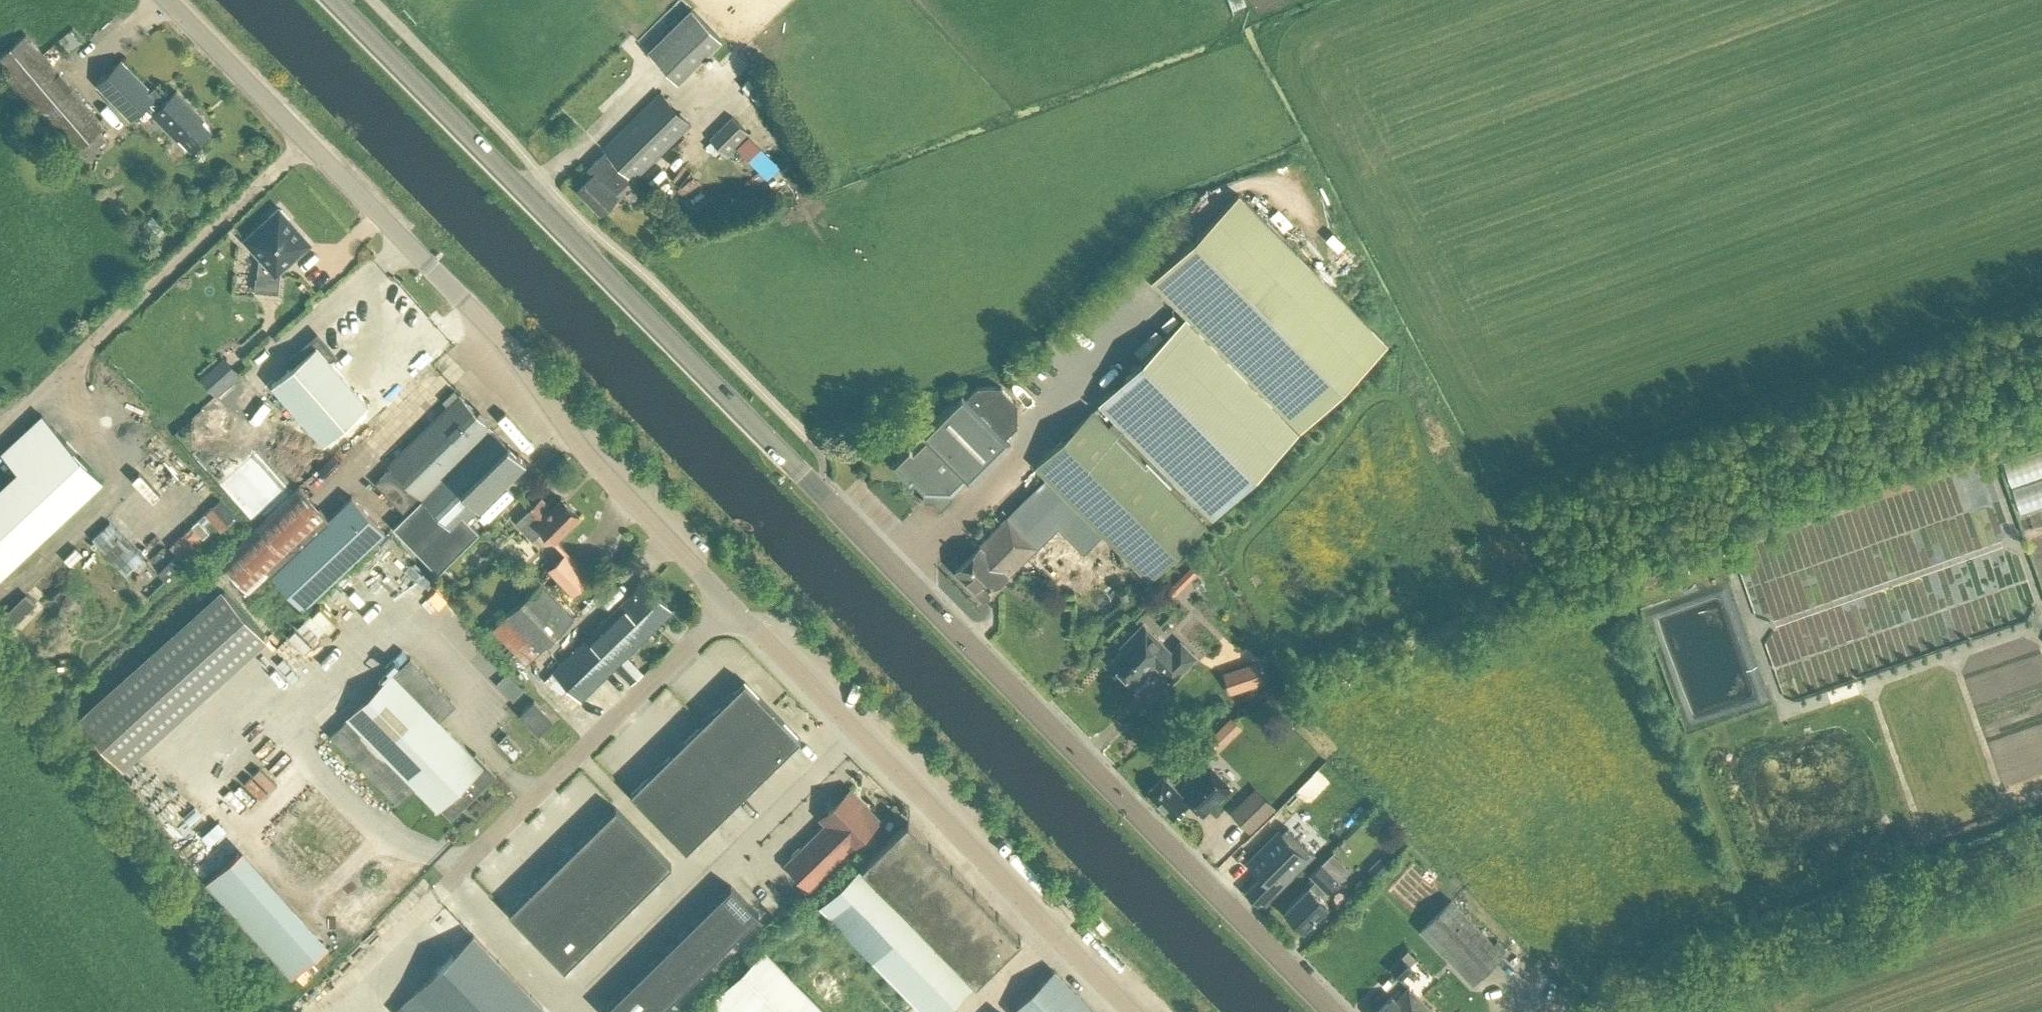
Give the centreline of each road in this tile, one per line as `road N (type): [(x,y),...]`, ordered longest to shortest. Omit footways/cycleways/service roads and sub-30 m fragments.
road 1 (secondary): [(1334,1011),(333,0)]
road 2 (unclassified): [(727,604),(451,879),(563,997),(848,725)]
road 3 (unclassified): [(727,604),(583,448),(510,348),(169,0)]
road 4 (unclassified): [(1579,1011),(2041,841)]
road 5 (unclassified): [(1057,934),(848,725)]
road 6 (unclassified): [(848,725),(727,604)]

